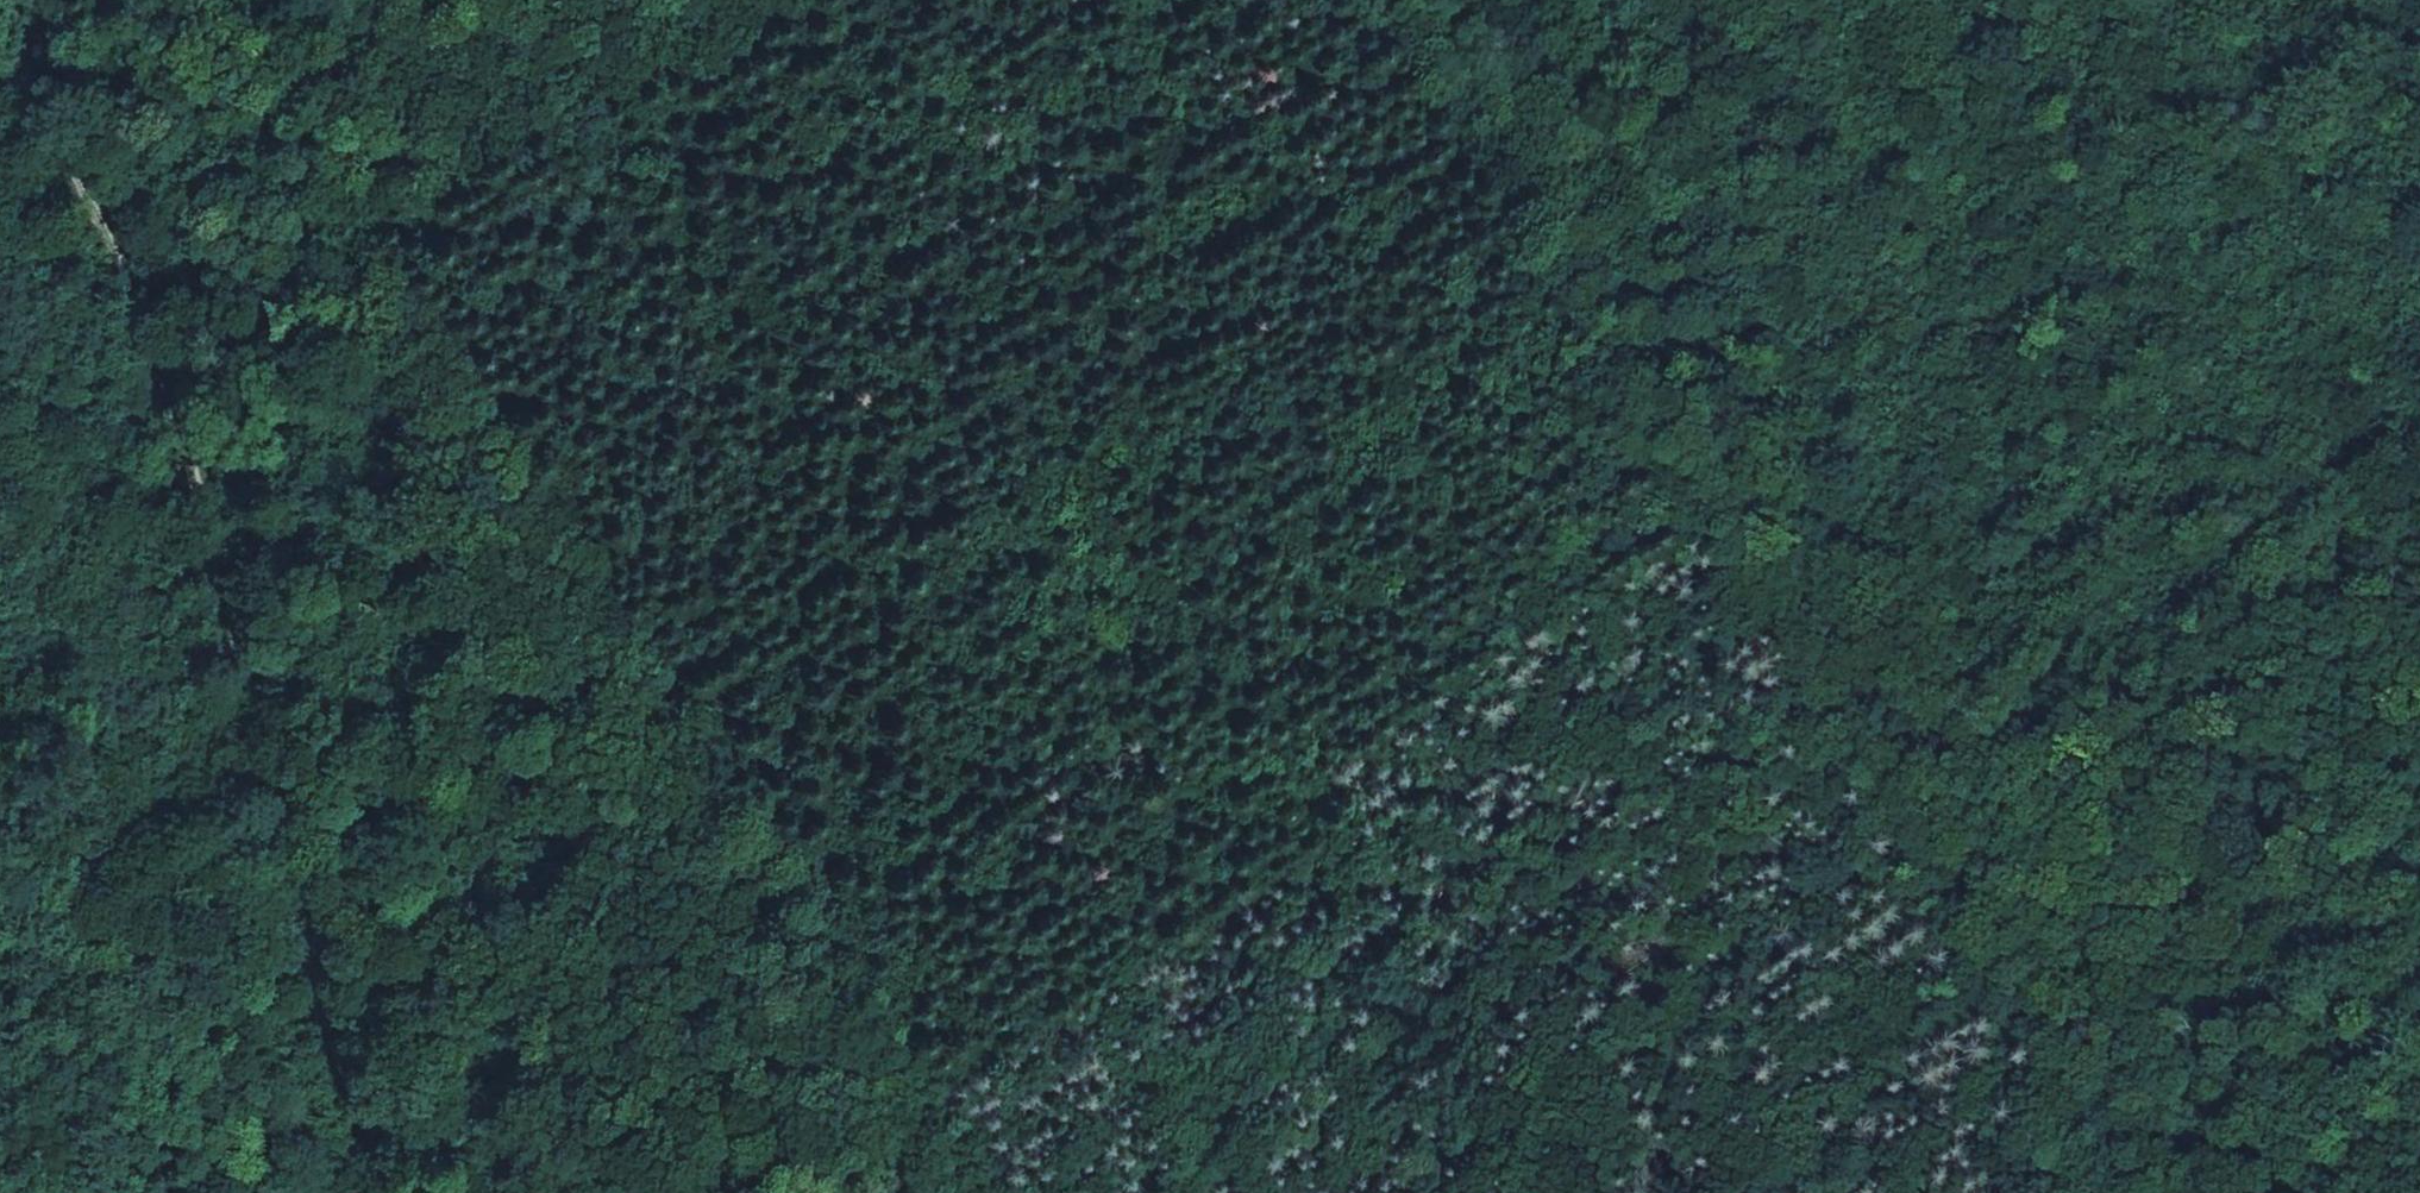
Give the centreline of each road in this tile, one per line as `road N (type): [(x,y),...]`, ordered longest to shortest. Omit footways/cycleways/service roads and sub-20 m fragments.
road 1 (track): [(304,940),(274,801),(109,241),(51,129),(2,0)]
road 2 (track): [(392,1192),(366,1161),(331,1081),(304,940)]

